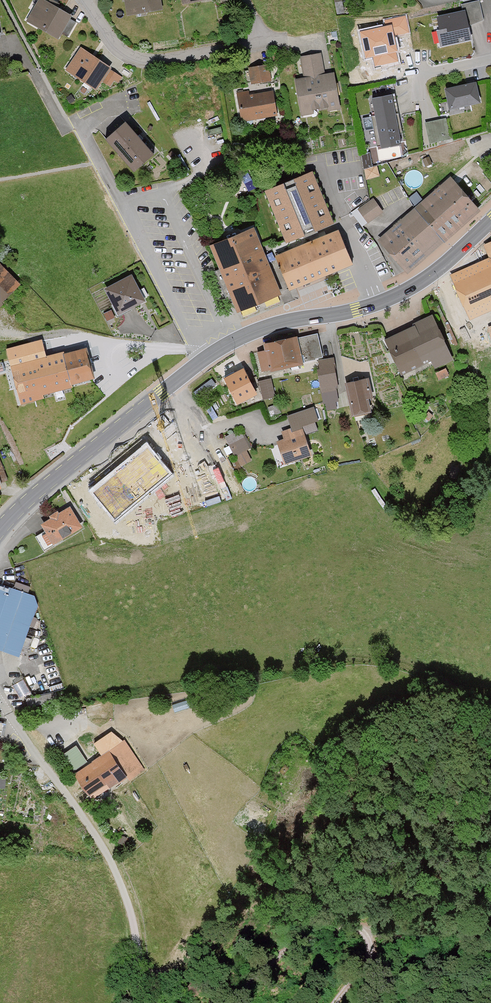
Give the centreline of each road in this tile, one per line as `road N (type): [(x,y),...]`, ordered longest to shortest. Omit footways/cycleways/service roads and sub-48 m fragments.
road 1 (primary): [(490,221),(420,283),(377,304),(264,327),(229,343),(0,529)]
road 2 (track): [(334,1002),(372,953),(359,929),(284,952),(235,1002)]
road 3 (residential): [(85,0),(110,39),(149,60),(287,38)]
road 4 (track): [(194,352),(0,334)]
road 5 (track): [(134,1002),(141,958),(126,898),(90,829)]
road 6 (residential): [(90,829),(0,702)]
road 7 (track): [(490,897),(433,938),(359,929)]

